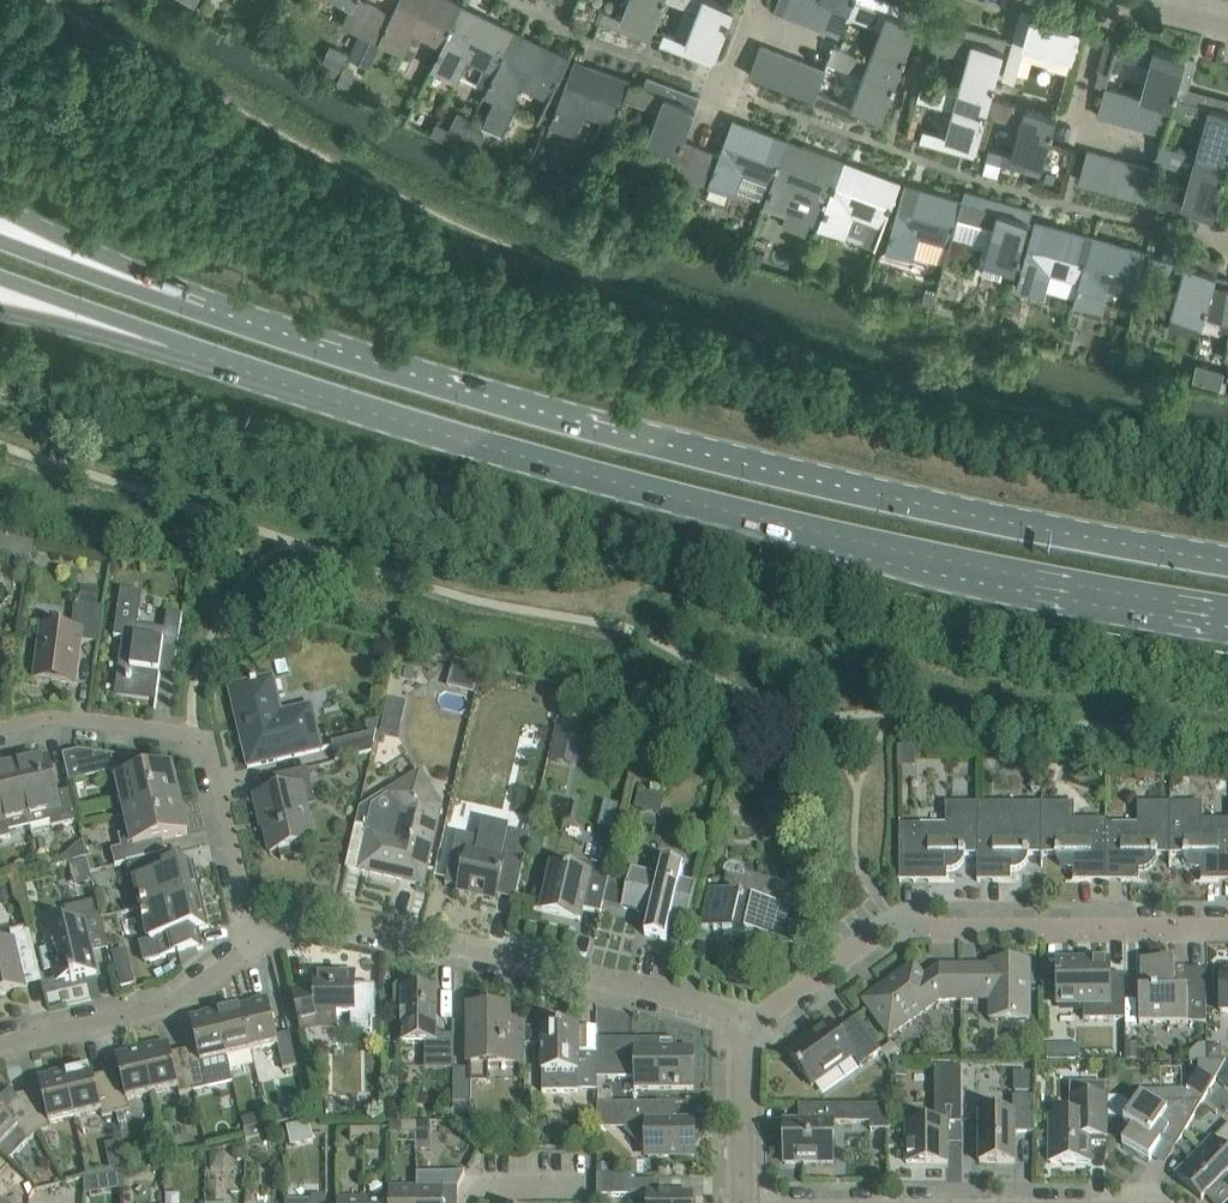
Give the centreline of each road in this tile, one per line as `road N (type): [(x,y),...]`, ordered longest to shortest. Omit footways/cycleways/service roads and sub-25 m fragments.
road 1 (secondary): [(1227,562),(775,473),(167,298)]
road 2 (secondary): [(201,354),(452,445),(914,560),(1227,618)]
road 3 (residential): [(1227,930),(901,927),(745,1032)]
road 4 (residential): [(257,944),(325,918),(697,1004),(745,1032)]
road 5 (residential): [(0,728),(52,716),(191,735),(210,753),(257,944)]
road 6 (residential): [(0,1046),(169,1005),(257,944)]
road 7 (secondary): [(0,281),(201,354)]
road 8 (secondary): [(0,316),(201,354)]
road 9 (residential): [(1146,143),(1088,127),(1078,116),(1104,0)]
road 10 (secondary): [(167,298),(0,204)]
road 11 (secondary): [(167,298),(0,240)]
road 12 (residential): [(744,1202),(745,1032)]
road 13 (residential): [(706,132),(754,0)]
road 14 (residential): [(468,1202),(483,1189),(586,1190)]

